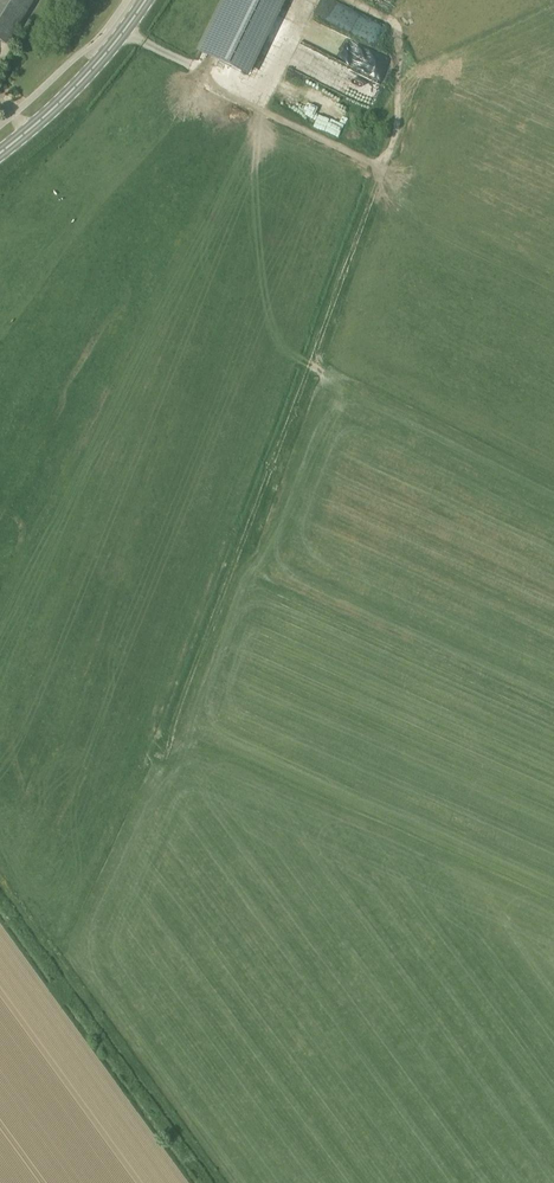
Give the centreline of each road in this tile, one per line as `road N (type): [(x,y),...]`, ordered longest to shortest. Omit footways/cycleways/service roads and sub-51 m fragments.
road 1 (secondary): [(0,153),(99,63),(149,0)]

